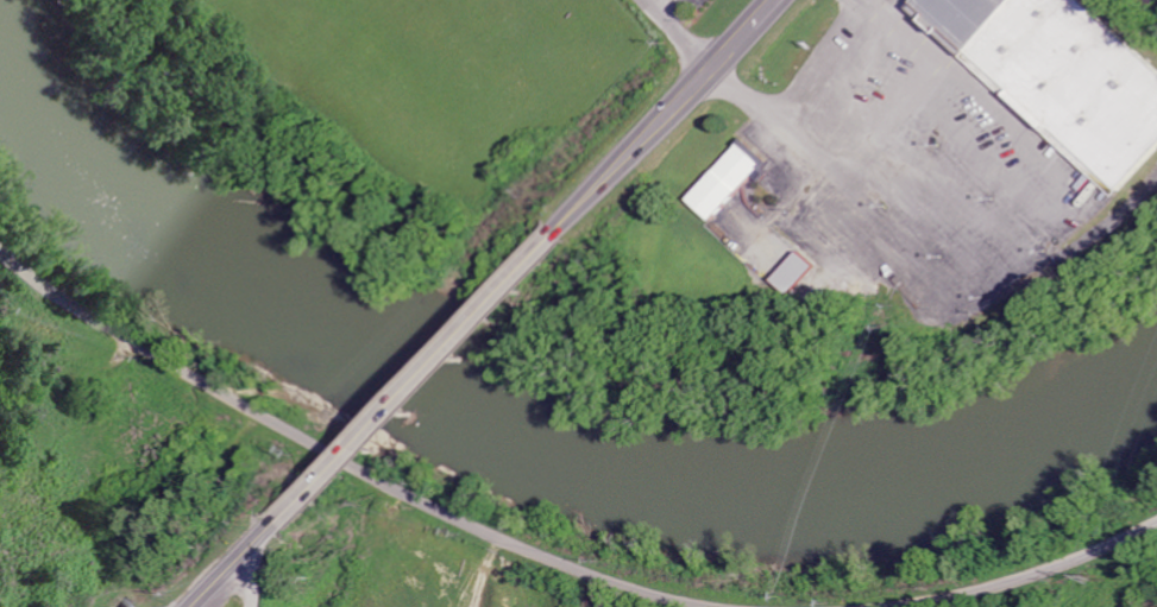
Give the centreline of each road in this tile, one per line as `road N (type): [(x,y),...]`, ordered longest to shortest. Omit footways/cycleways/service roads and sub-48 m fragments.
road 1 (residential): [(685,606),(562,567),(404,498),(156,358),(0,258)]
road 2 (primary): [(278,521),(558,235)]
road 3 (primary): [(558,235),(778,0)]
road 4 (residential): [(1156,525),(993,593),(917,606)]

